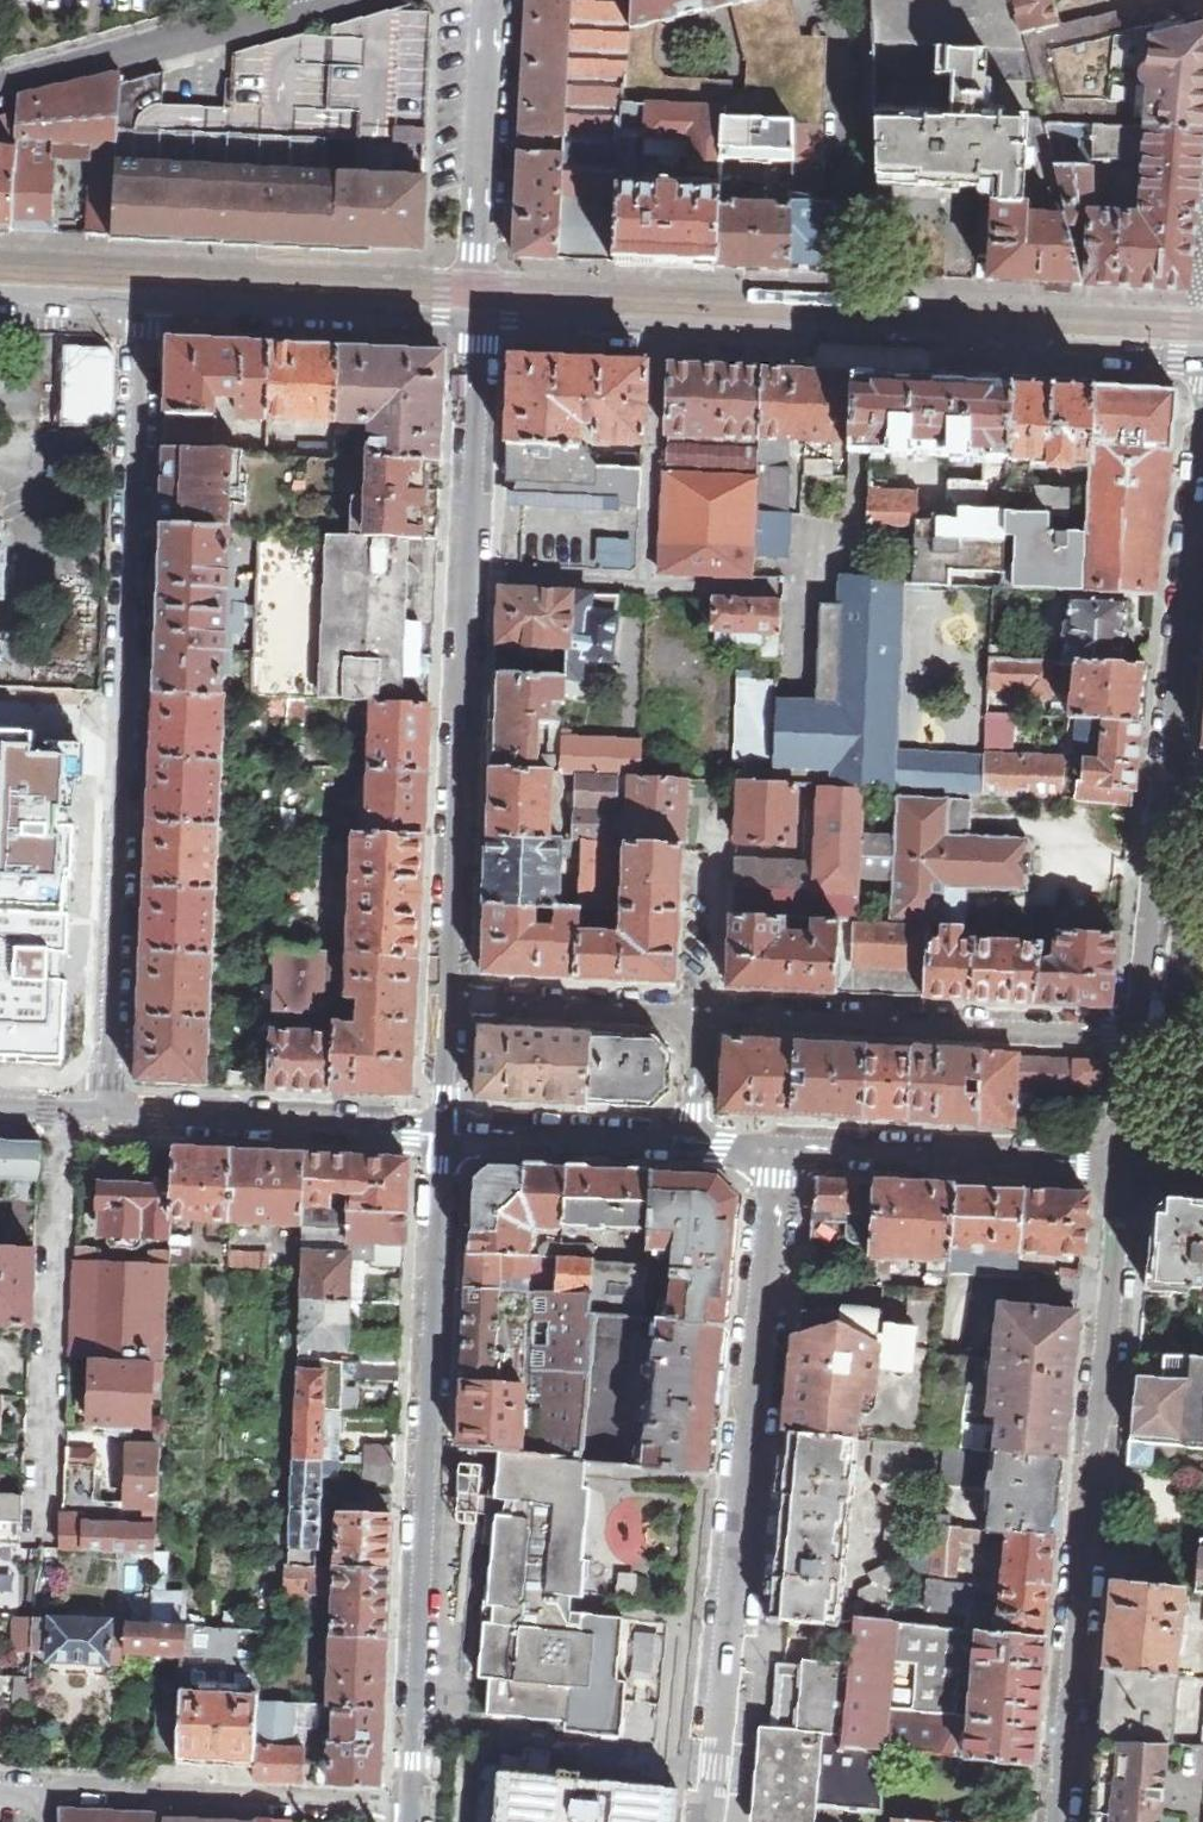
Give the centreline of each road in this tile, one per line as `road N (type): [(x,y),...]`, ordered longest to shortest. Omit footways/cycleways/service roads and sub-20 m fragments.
road 1 (residential): [(478,318),(442,1134)]
road 2 (tertiary): [(478,318),(1202,360)]
road 3 (residential): [(442,1134),(411,1811)]
road 4 (residential): [(1057,1821),(1126,1171)]
road 5 (residential): [(777,1151),(727,1613)]
road 6 (residential): [(1126,1171),(1170,779)]
road 7 (residential): [(411,1811),(40,1787)]
road 8 (residential): [(1126,1171),(777,1151)]
road 9 (residential): [(442,1134),(106,1111)]
road 10 (residential): [(777,1151),(442,1134)]
road 11 (residential): [(321,0),(0,84)]
road 12 (tertiary): [(148,302),(478,318)]
road 13 (residential): [(498,0),(478,318)]
road 14 (residential): [(1170,779),(1202,476)]
road 15 (tertiary): [(0,294),(148,302)]

